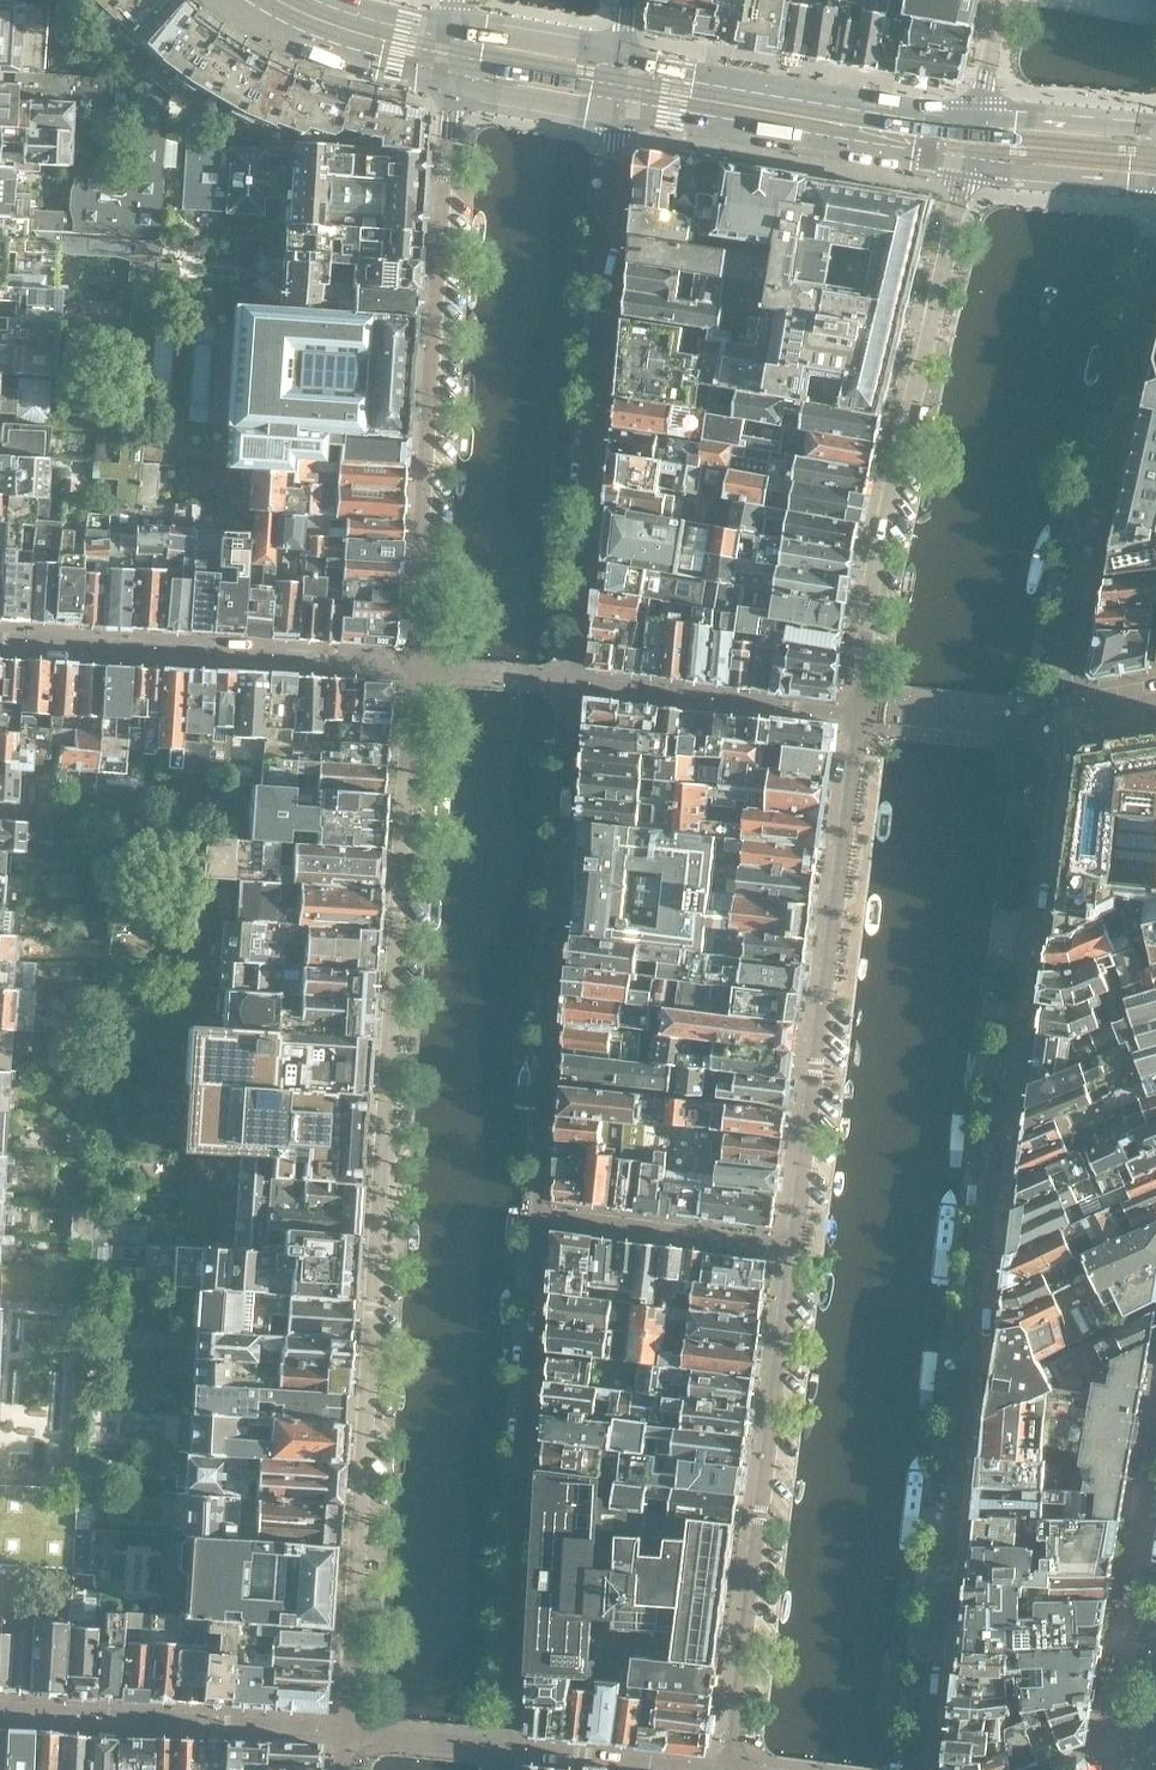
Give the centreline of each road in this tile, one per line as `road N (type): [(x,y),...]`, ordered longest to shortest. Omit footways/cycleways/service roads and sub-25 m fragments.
road 1 (residential): [(402,668),(345,1732)]
road 2 (residential): [(502,1745),(576,683)]
road 3 (residential): [(857,715),(728,1769)]
road 4 (residential): [(923,1769),(1037,849),(1060,723)]
road 5 (residential): [(454,54),(402,668)]
road 6 (residential): [(576,683),(623,86)]
road 7 (residential): [(977,142),(879,557),(857,715)]
road 8 (residential): [(1060,723),(1155,271)]
road 9 (residential): [(0,640),(402,668)]
road 10 (tertiary): [(623,86),(977,142)]
road 11 (residential): [(345,1732),(0,1708)]
road 12 (residential): [(576,683),(857,715)]
road 13 (residential): [(711,1769),(502,1745)]
road 14 (residential): [(1060,723),(857,715)]
road 15 (tertiary): [(454,54),(500,99),(574,109),(623,86)]
road 16 (tertiary): [(977,142),(1025,174),(1155,186)]
road 17 (tertiary): [(276,0),(384,41),(454,54)]
road 18 (tertiary): [(623,86),(579,49),(505,37),(454,54)]
road 19 (tertiary): [(1155,128),(1035,118),(977,142)]
road 20 (residential): [(576,683),(402,668)]
road 21 (residential): [(1003,0),(977,142)]
road 22 (residential): [(474,1743),(345,1732)]

